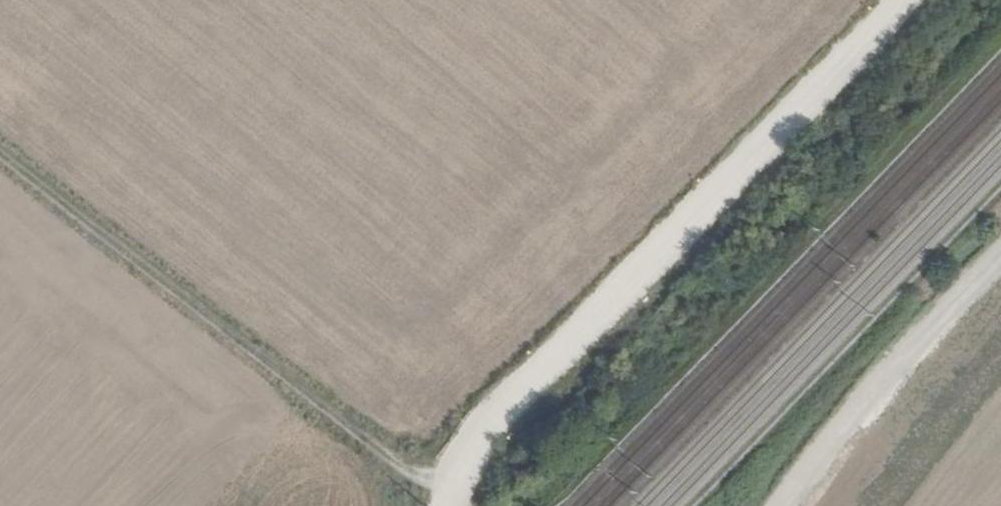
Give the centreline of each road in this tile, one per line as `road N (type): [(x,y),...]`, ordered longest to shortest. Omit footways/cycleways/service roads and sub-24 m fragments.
road 1 (unclassified): [(898,0),(501,408),(442,505)]
road 2 (track): [(0,151),(448,494)]
road 3 (track): [(787,505),(872,395),(1000,261)]

